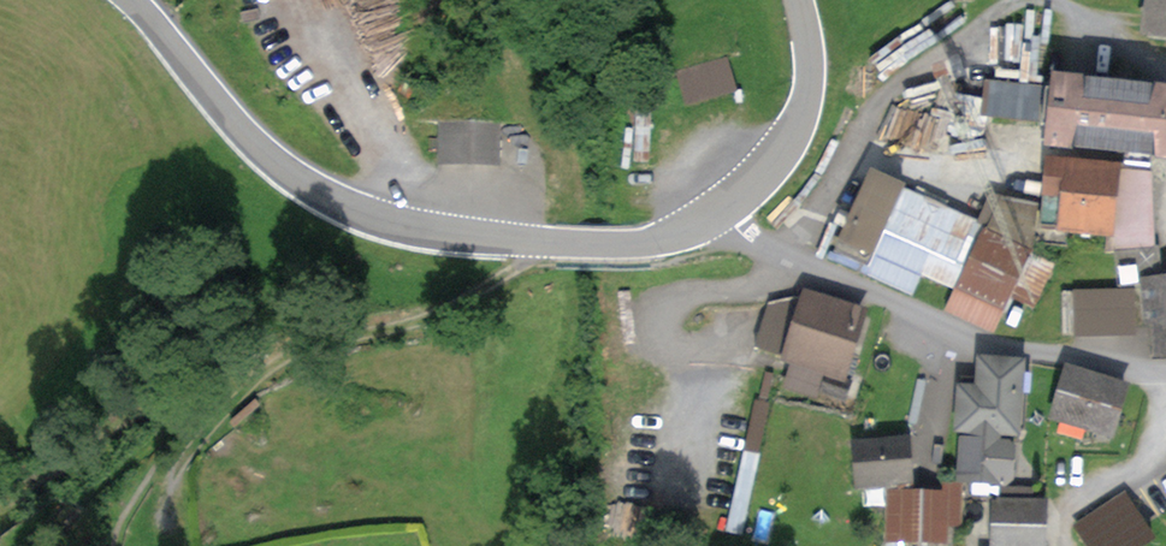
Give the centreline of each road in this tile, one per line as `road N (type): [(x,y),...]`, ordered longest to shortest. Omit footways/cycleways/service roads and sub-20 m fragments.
road 1 (primary): [(132,0),(264,153),(353,208),(429,231),(554,243),(656,241),(712,217)]
road 2 (residential): [(712,217),(974,340),(1165,371)]
road 3 (primary): [(712,217),(753,185),(797,122),(810,57),(800,0)]
road 4 (track): [(301,352),(250,392),(182,466),(162,523)]

